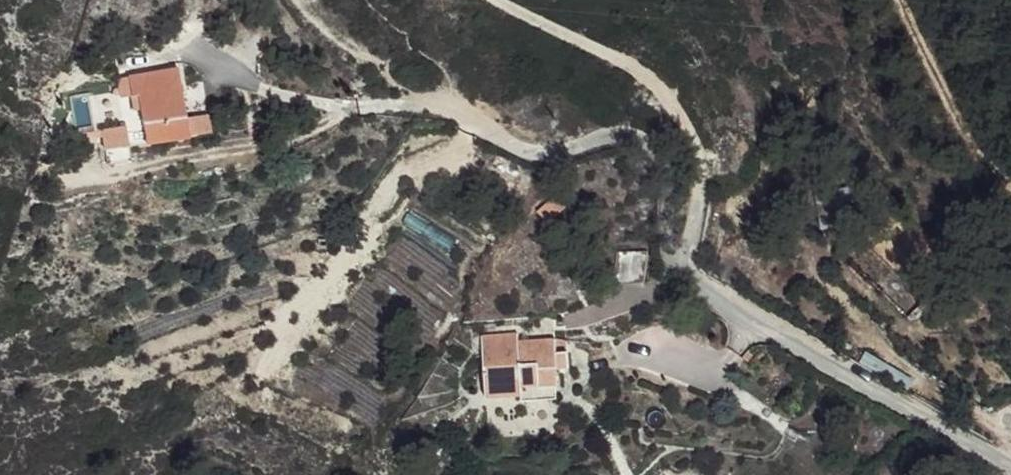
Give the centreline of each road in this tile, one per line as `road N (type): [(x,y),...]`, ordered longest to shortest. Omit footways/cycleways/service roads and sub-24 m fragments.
road 1 (residential): [(380,106),(486,137),(596,190),(701,282),(1010,468)]
road 2 (track): [(701,282),(694,129),(679,96),(523,0)]
road 3 (track): [(380,106),(313,0)]

